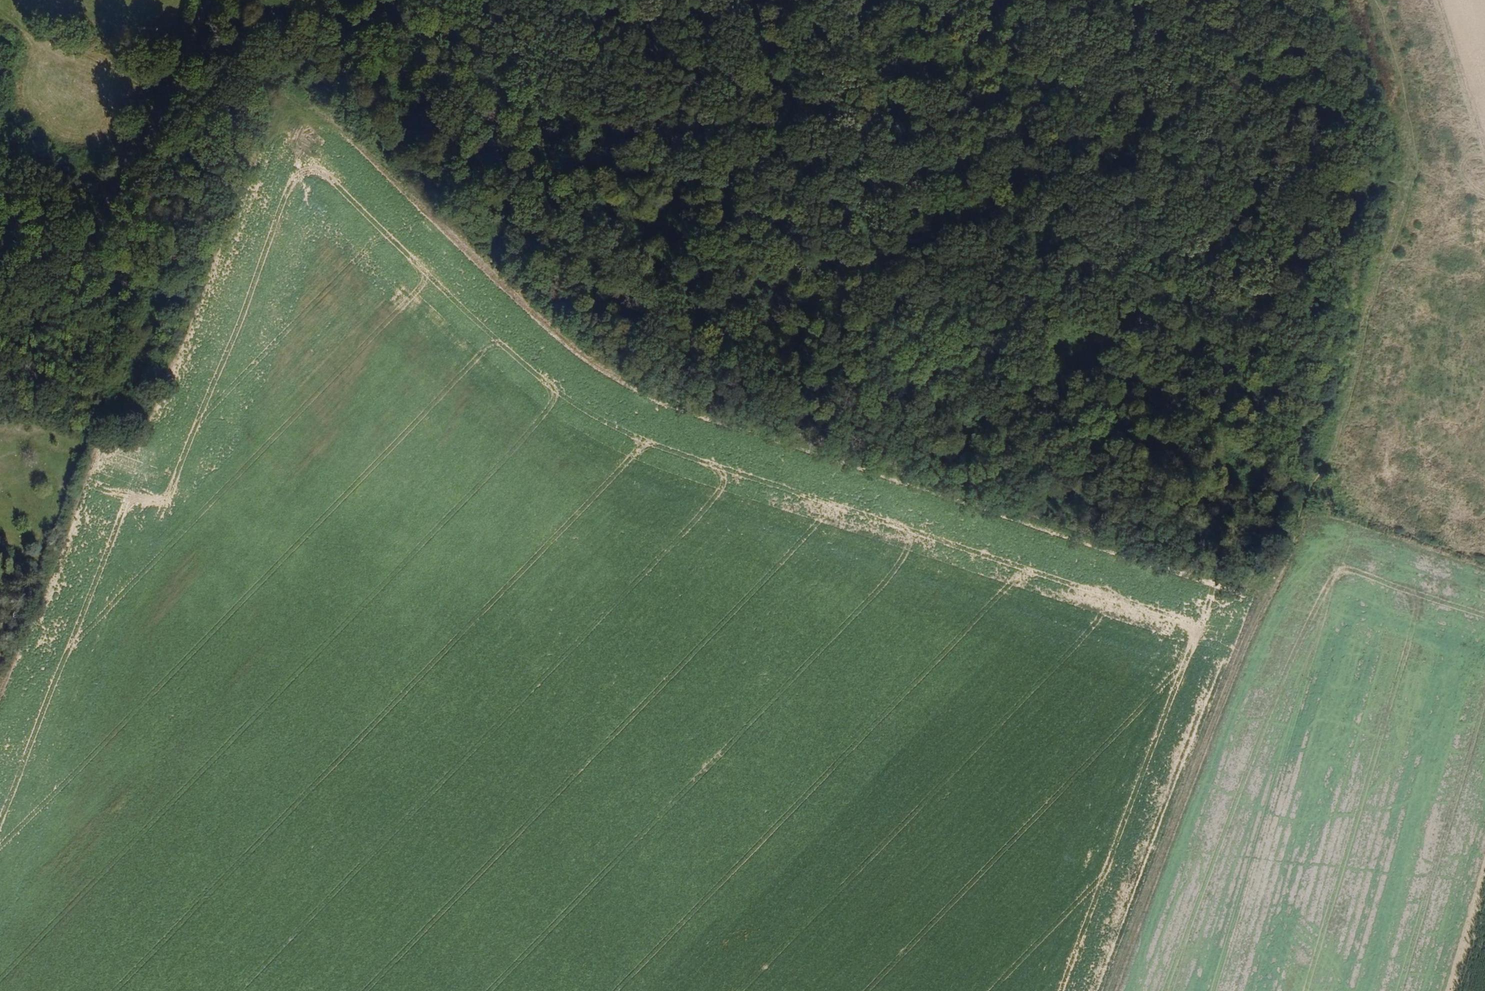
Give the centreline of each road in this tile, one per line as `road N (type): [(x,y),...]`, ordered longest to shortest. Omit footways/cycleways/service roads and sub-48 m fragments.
road 1 (track): [(1106,990),(1406,190),(1402,131),(1357,0)]
road 2 (tertiary): [(0,331),(48,297),(80,250),(184,65),(209,0)]

